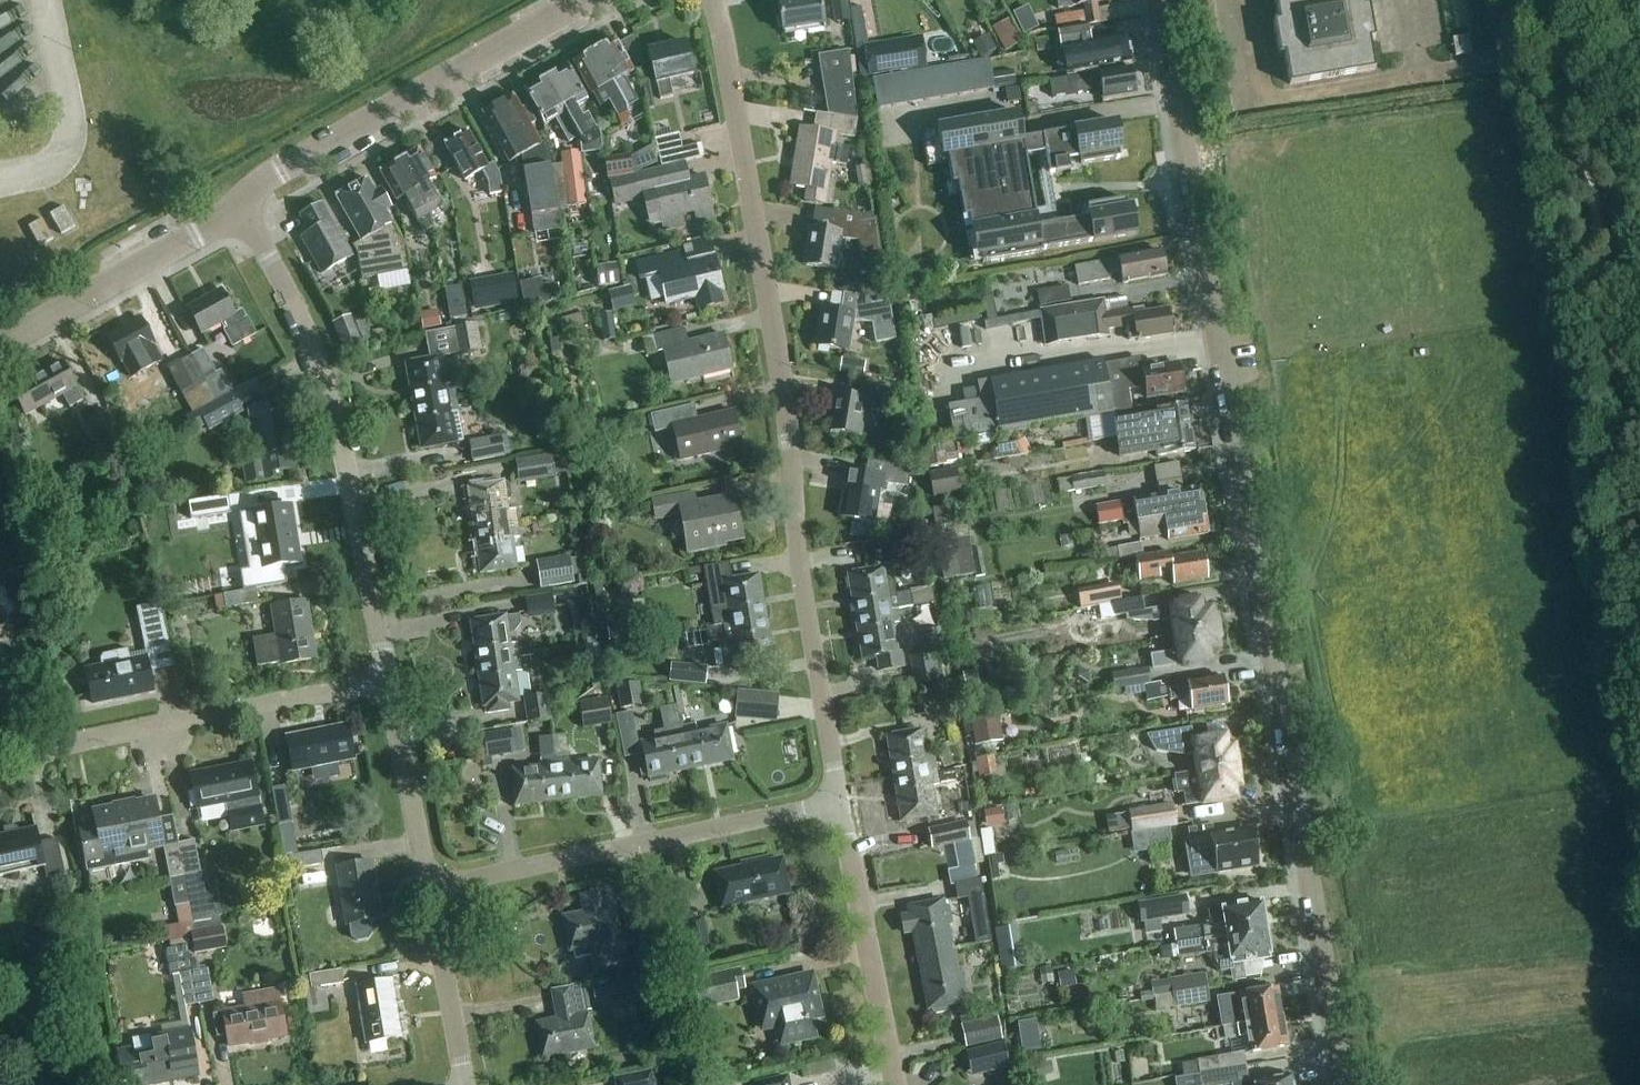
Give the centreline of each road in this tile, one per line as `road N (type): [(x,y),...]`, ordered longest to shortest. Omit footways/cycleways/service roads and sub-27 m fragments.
road 1 (residential): [(1163,0),(1348,1084)]
road 2 (residential): [(712,0),(786,403),(797,552),(839,805)]
road 3 (residential): [(388,682),(323,377),(239,211)]
road 4 (residential): [(430,889),(839,805)]
road 5 (unclassified): [(584,0),(278,173),(239,211)]
road 6 (residential): [(388,682),(80,740),(0,782)]
road 7 (residential): [(839,805),(896,1084)]
road 8 (unclassified): [(239,211),(0,344)]
road 9 (residential): [(430,889),(388,682)]
road 10 (residential): [(465,1084),(430,889)]

